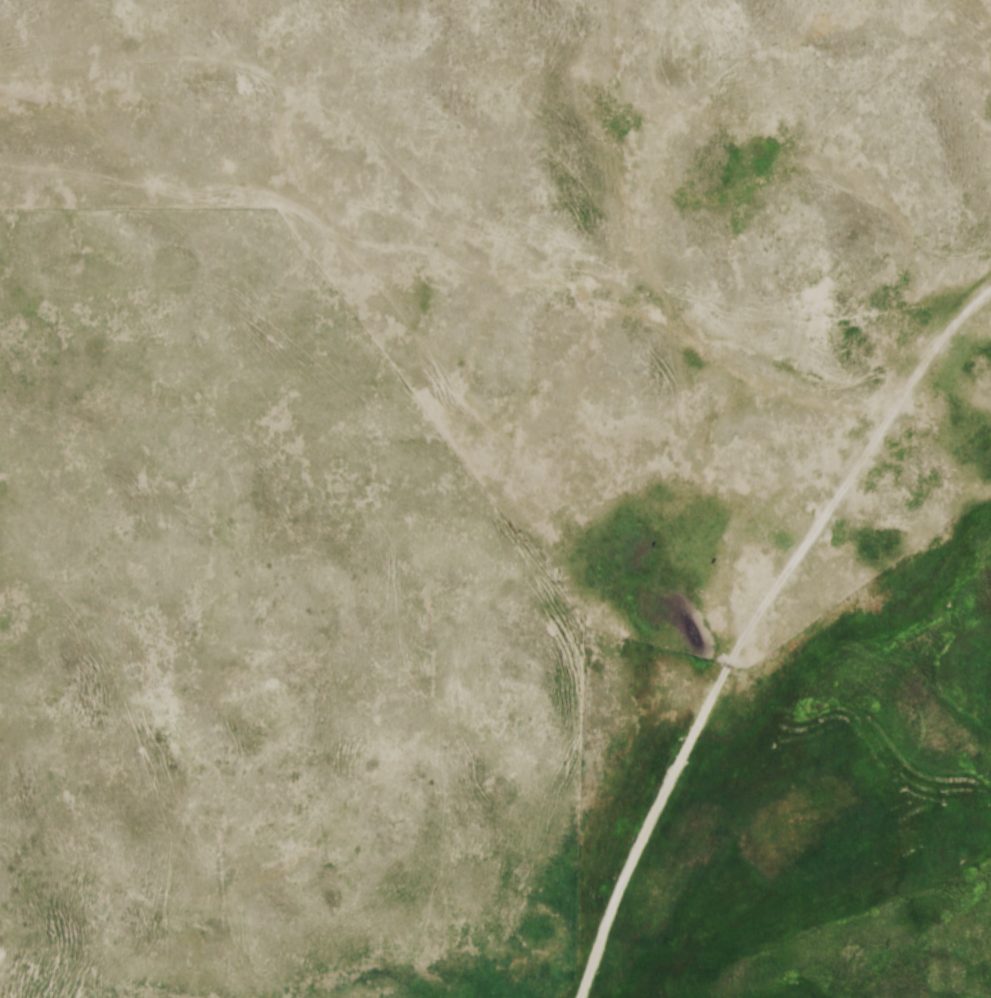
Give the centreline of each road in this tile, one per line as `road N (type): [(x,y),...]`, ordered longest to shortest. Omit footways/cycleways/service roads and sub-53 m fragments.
road 1 (residential): [(582,997),(622,886),(764,612),(936,360),(990,305)]

